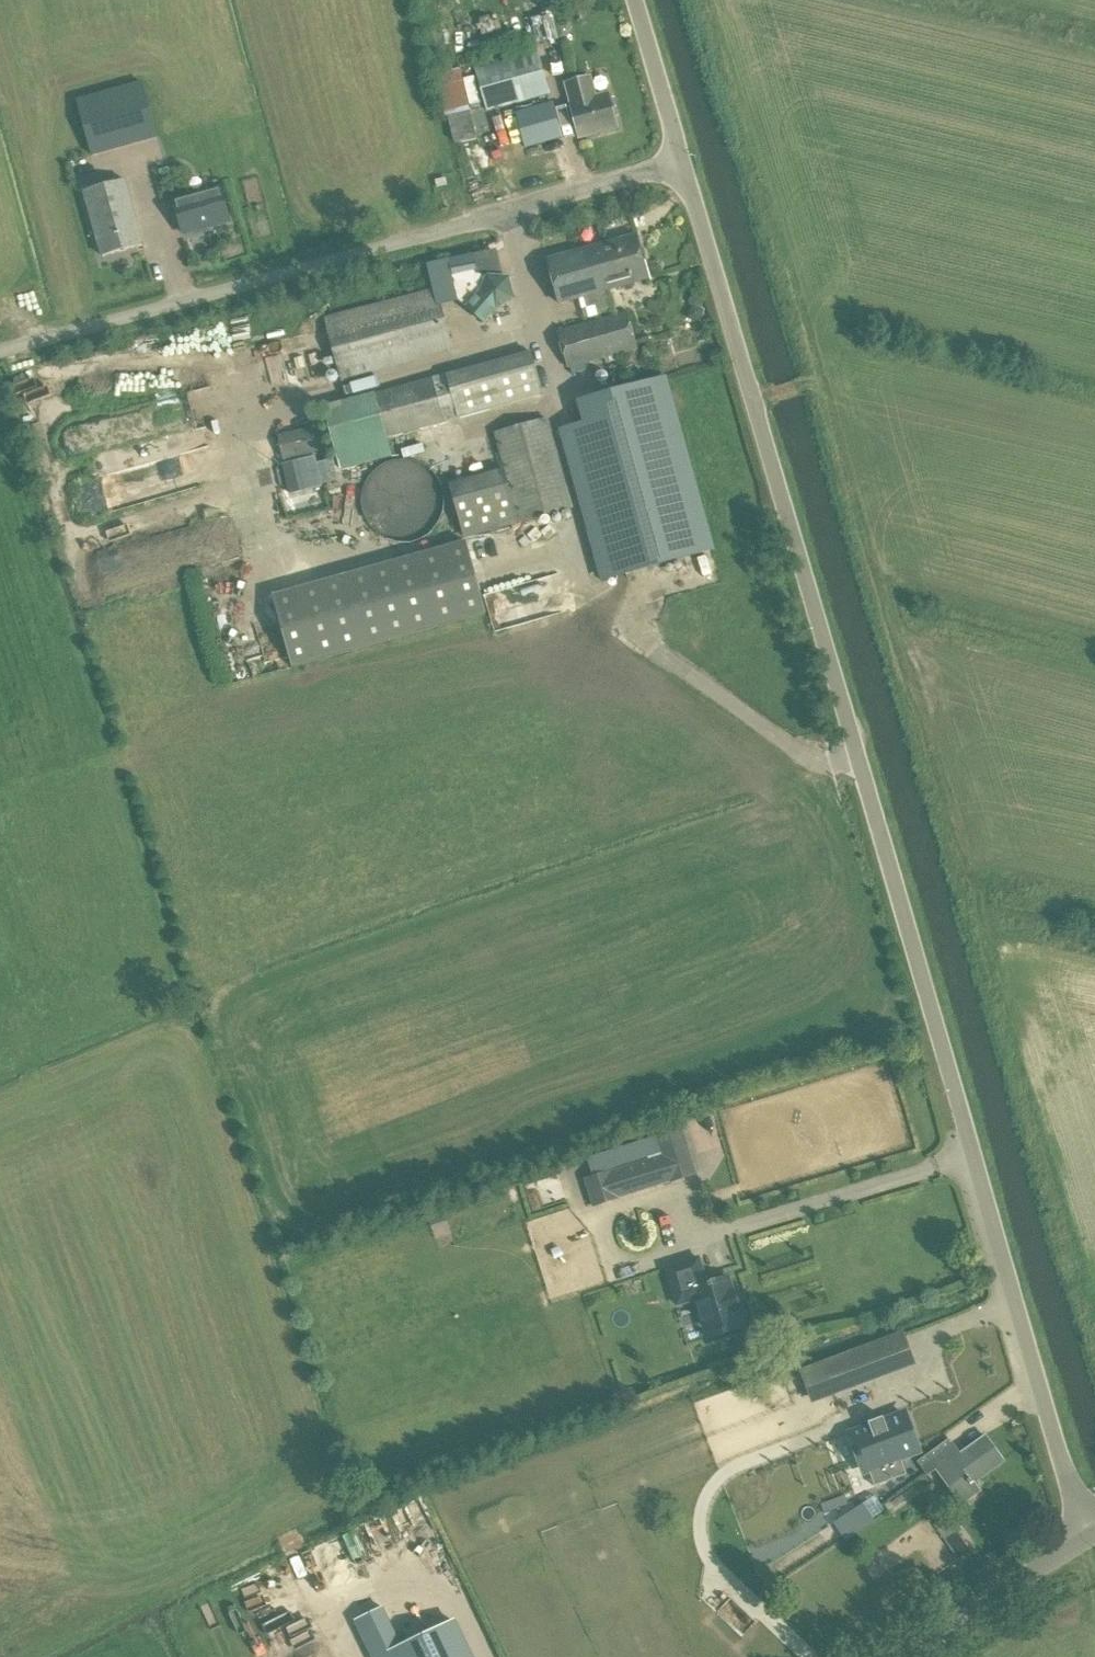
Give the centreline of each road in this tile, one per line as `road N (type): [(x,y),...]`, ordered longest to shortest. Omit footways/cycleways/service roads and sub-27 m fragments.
road 1 (unclassified): [(1086,1536),(680,162)]
road 2 (unclassified): [(680,162),(0,349)]
road 3 (unclassified): [(908,1656),(1086,1536)]
road 4 (unclassified): [(680,162),(634,0)]

